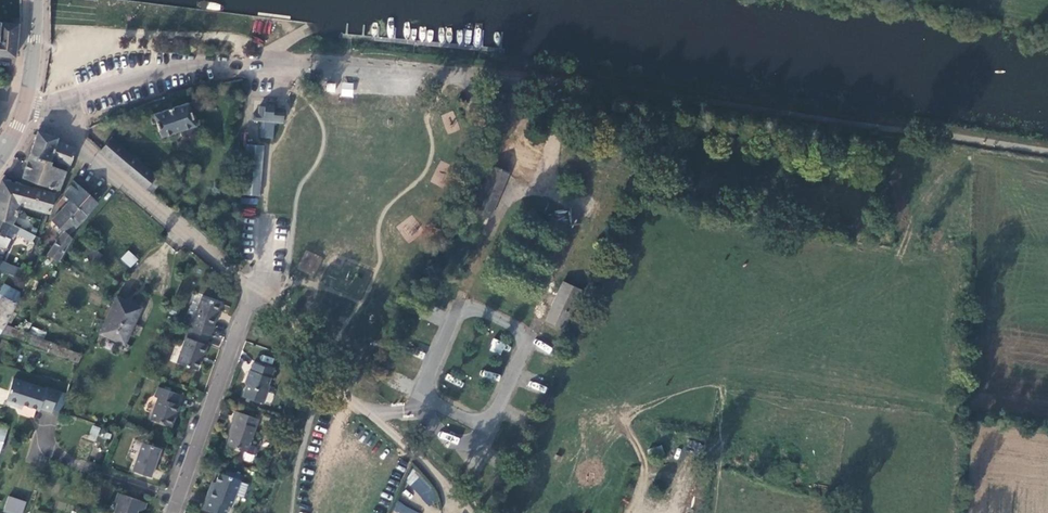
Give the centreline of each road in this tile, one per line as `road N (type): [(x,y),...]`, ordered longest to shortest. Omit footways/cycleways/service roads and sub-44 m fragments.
road 1 (residential): [(256,289),(467,512)]
road 2 (residential): [(25,104),(45,106),(256,289)]
road 3 (residential): [(256,289),(172,512)]

